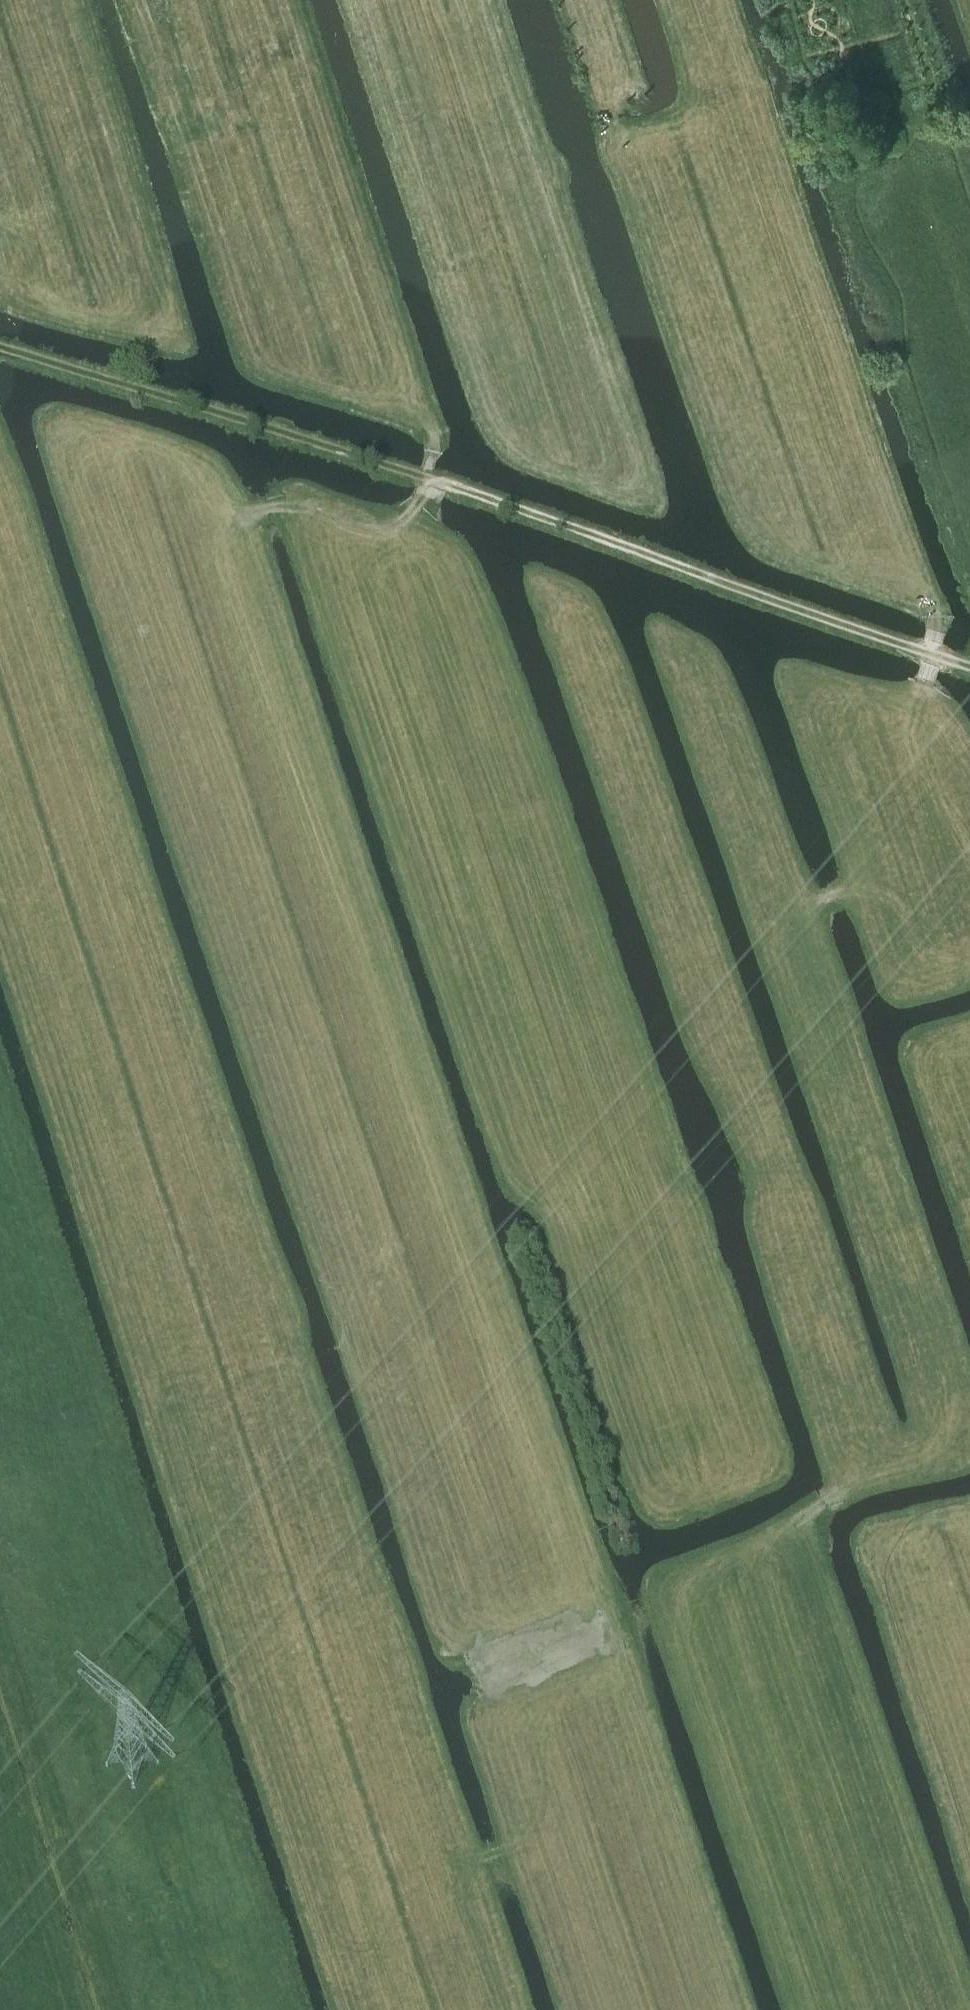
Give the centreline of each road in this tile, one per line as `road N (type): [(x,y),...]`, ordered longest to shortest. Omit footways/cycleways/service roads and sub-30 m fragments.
road 1 (track): [(969,669),(399,472),(0,345)]
road 2 (track): [(240,512),(289,507),(396,528),(414,512),(435,447)]

